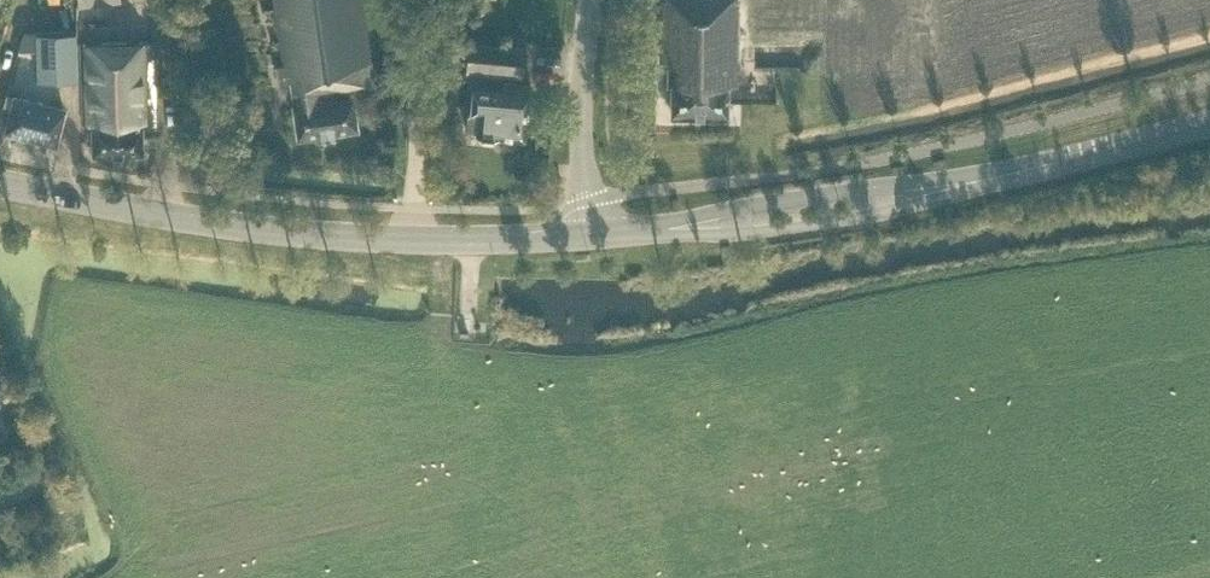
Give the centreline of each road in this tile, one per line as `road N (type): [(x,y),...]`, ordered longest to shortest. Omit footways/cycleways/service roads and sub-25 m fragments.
road 1 (primary): [(599,234),(384,239),(0,183)]
road 2 (primary): [(599,234),(717,233),(886,211),(949,186)]
road 3 (primary): [(949,186),(876,184),(599,234)]
road 4 (primary): [(1209,123),(949,186)]
road 5 (residential): [(599,234),(586,118),(592,0)]

